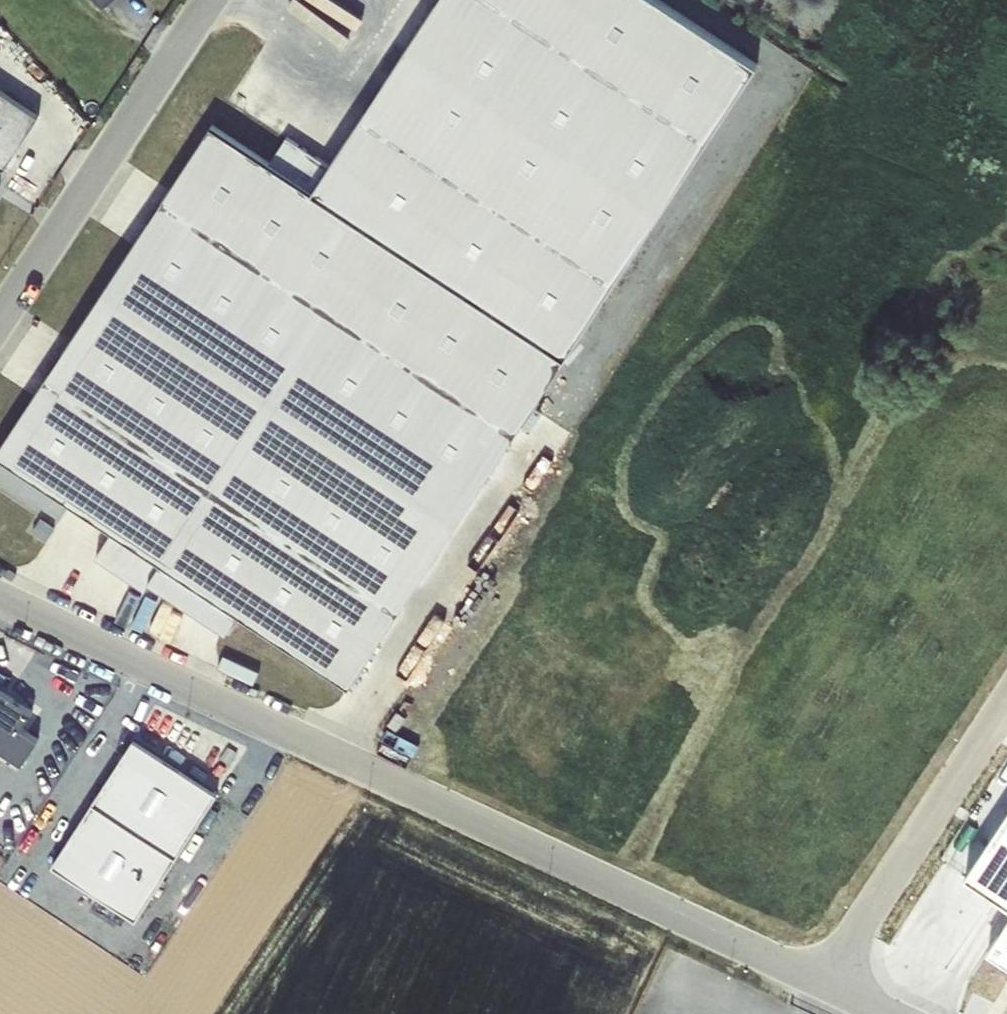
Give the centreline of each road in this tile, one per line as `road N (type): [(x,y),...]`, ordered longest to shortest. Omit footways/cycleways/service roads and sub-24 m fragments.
road 1 (tertiary): [(822,984),(0,600)]
road 2 (tertiary): [(0,325),(215,0)]
road 3 (unclassified): [(822,984),(1006,702)]

